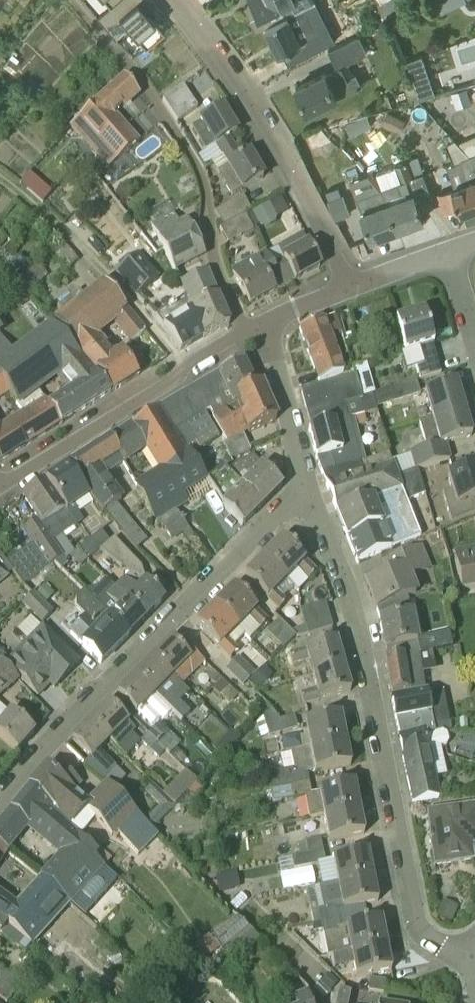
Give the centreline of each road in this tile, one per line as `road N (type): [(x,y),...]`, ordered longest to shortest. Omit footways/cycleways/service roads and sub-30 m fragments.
road 1 (residential): [(474,965),(453,963),(425,940),(343,596),(303,496)]
road 2 (residential): [(0,791),(49,730),(303,496)]
road 3 (residential): [(64,0),(103,35),(145,97),(235,329)]
road 4 (residential): [(347,286),(163,0)]
road 5 (residential): [(173,364),(77,236),(0,175)]
road 6 (residential): [(0,480),(173,364)]
road 7 (residential): [(303,496),(302,464),(257,319)]

